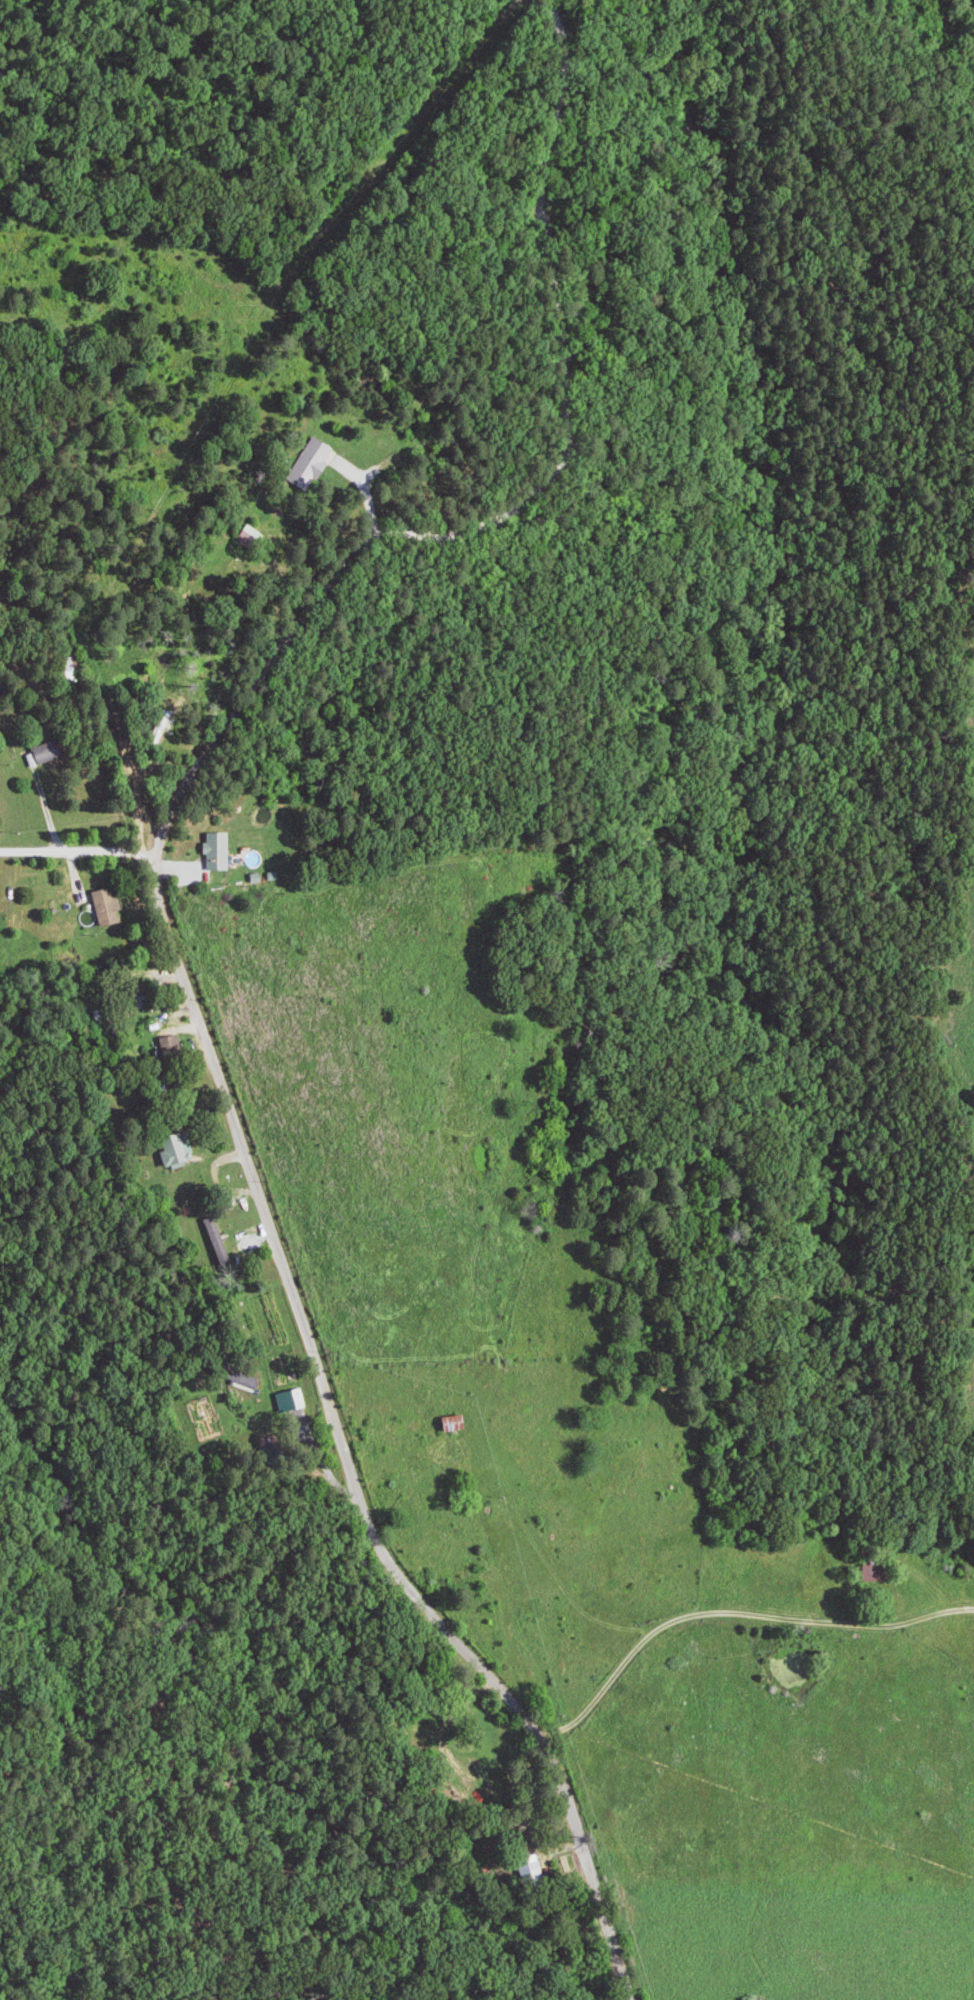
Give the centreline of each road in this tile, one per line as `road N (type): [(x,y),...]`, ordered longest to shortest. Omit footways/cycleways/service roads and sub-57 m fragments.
road 1 (residential): [(629,1999),(542,1736),(457,1648),(362,1525),(226,1097),(171,951),(143,832),(259,675),(335,546),(375,523),(447,524),(479,513),(574,459),(618,426),(652,384),(714,272),(720,220),(684,143),(549,0)]

